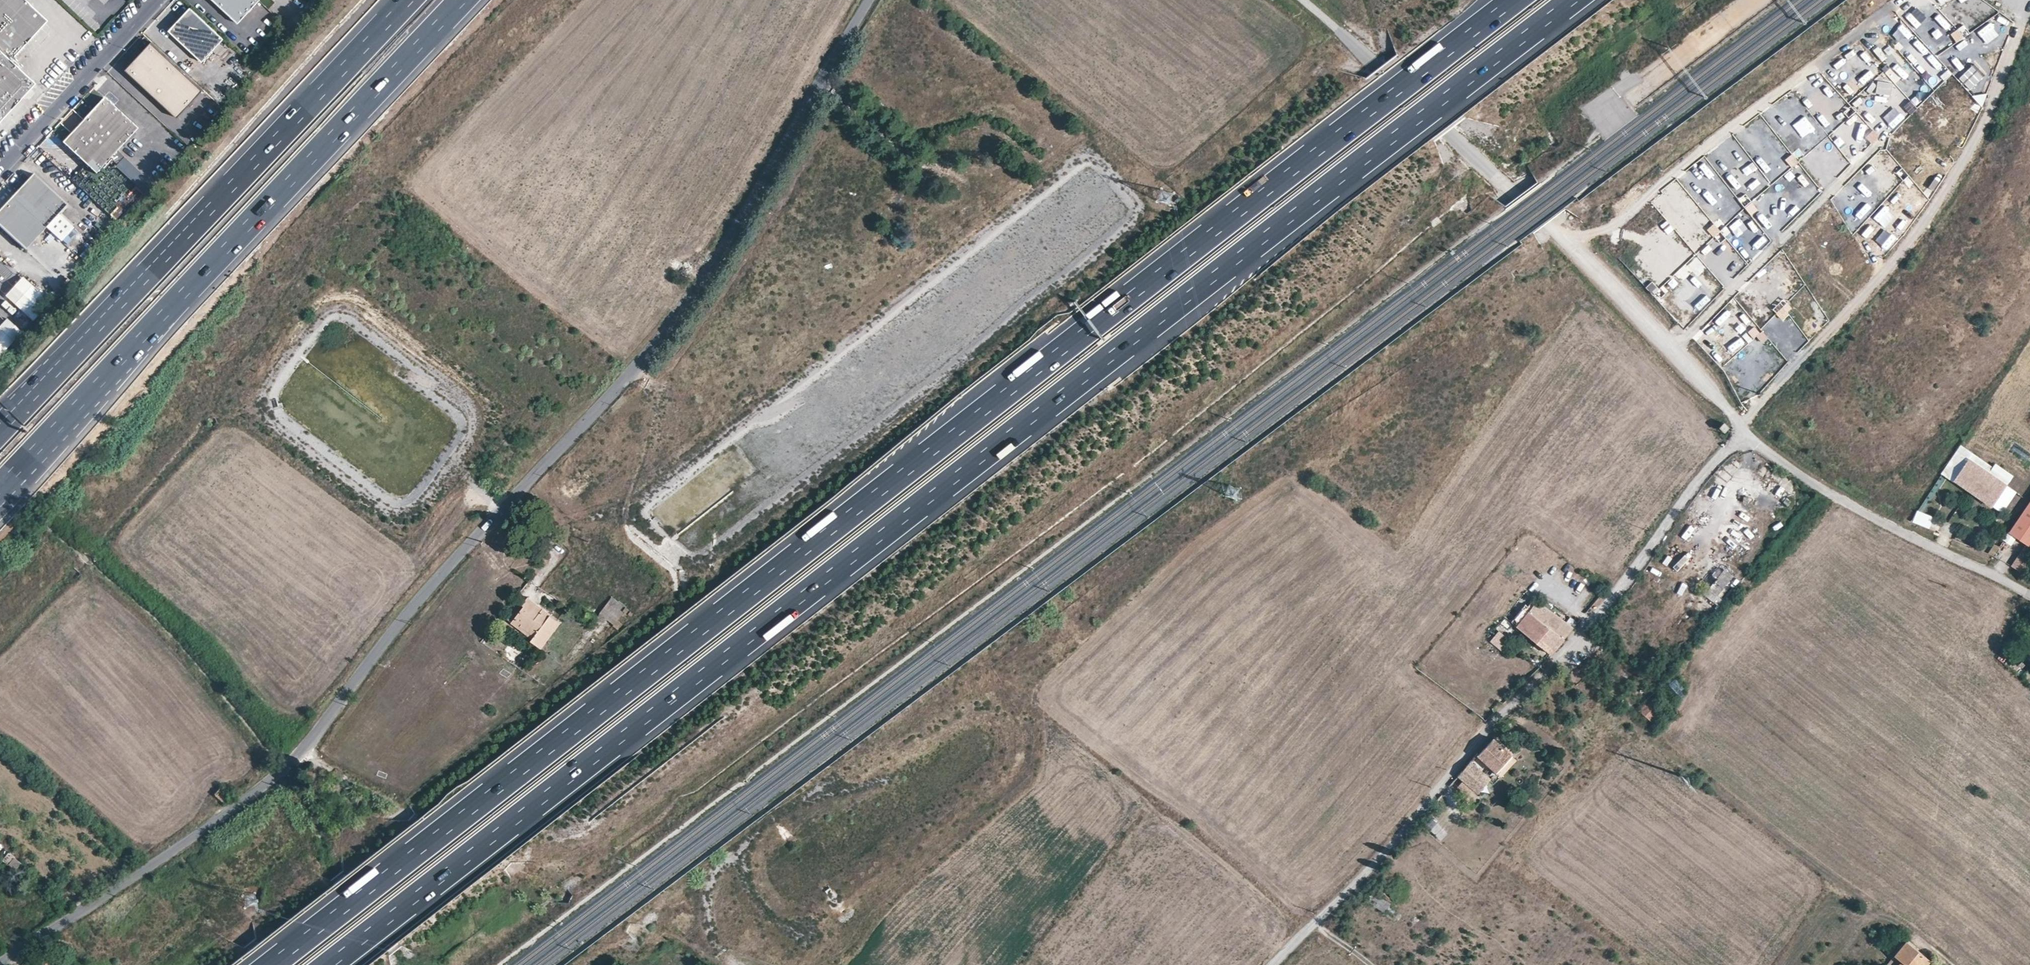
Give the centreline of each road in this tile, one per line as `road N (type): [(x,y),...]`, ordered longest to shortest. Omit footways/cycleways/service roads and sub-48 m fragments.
road 1 (motorway): [(329,964),(1573,0)]
road 2 (motorway): [(1515,0),(271,964)]
road 3 (tertiary): [(0,964),(181,844),(303,747),(397,622),(677,312),(866,0)]
road 4 (unclassified): [(1271,964),(1566,651),(1745,434)]
road 5 (motorway): [(0,488),(463,0)]
road 6 (unclassified): [(1745,434),(1609,283),(1303,0)]
road 7 (motorway): [(408,0),(0,430)]
road 8 (track): [(1739,429),(1922,225),(1991,107),(2029,10)]
road 9 (unclassified): [(2029,594),(1824,489),(1745,434)]
road 10 (residential): [(0,167),(154,0)]

